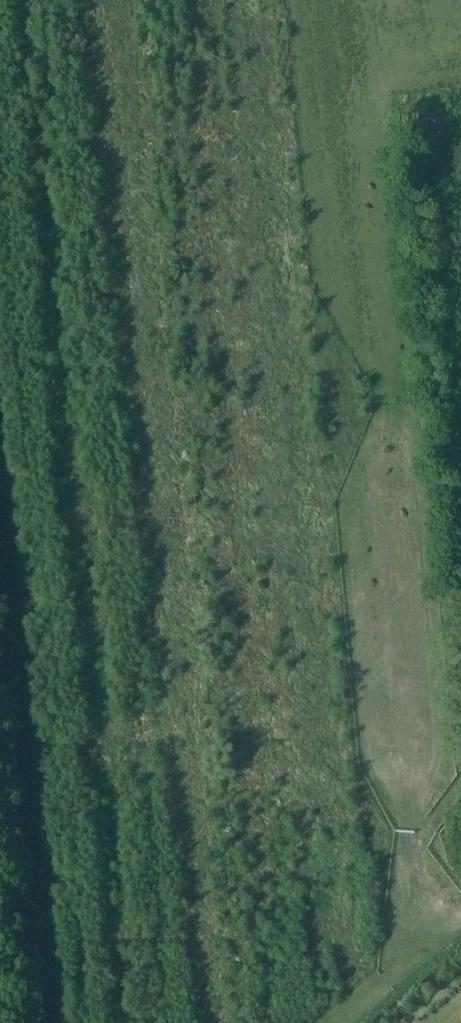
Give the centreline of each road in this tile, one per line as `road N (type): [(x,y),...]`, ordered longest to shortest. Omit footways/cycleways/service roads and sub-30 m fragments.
road 1 (track): [(460,789),(418,855),(460,909)]

